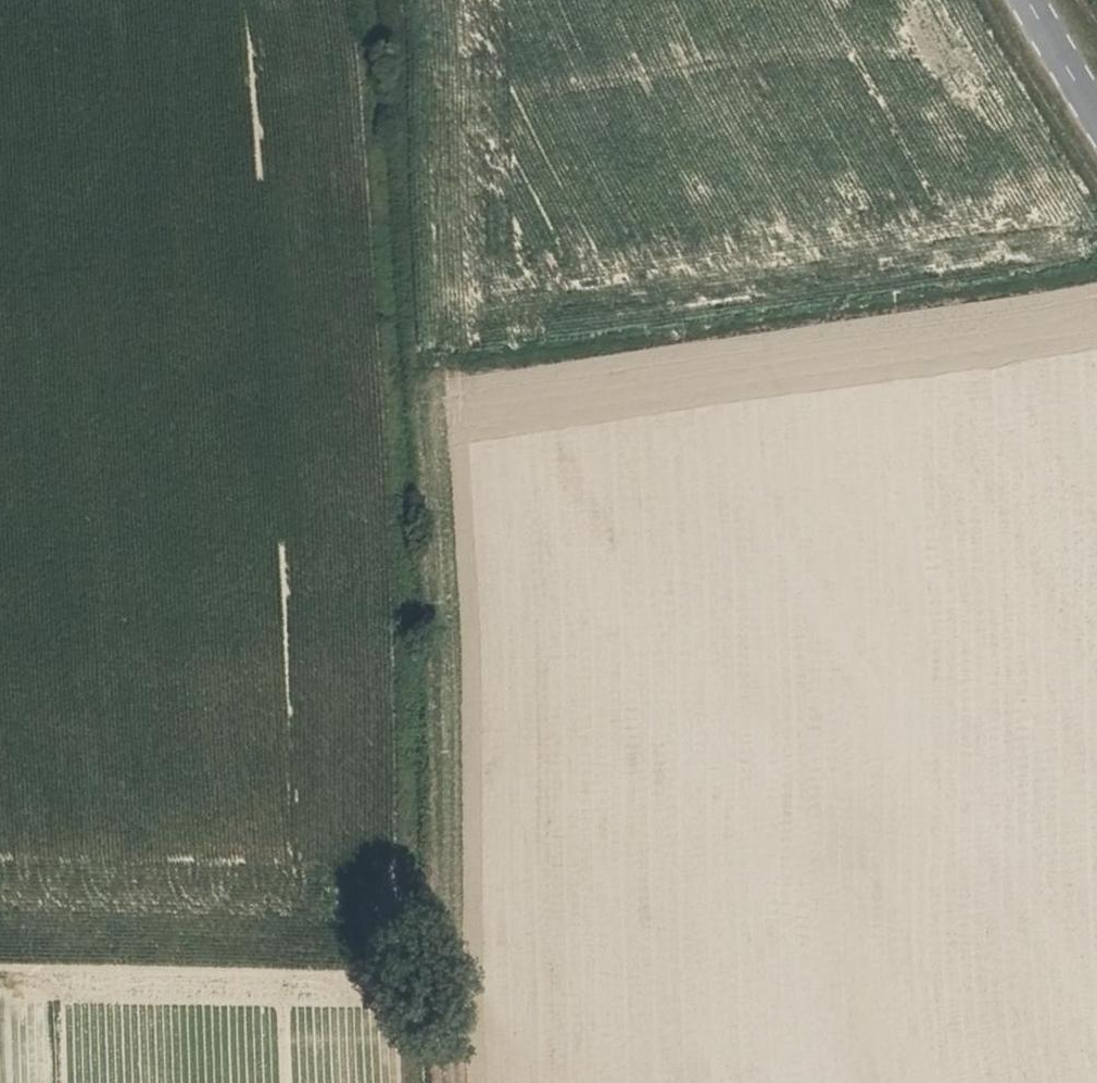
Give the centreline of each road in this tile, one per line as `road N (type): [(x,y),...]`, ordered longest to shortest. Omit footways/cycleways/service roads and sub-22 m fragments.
road 1 (tertiary): [(1096,119),(1026,0)]

